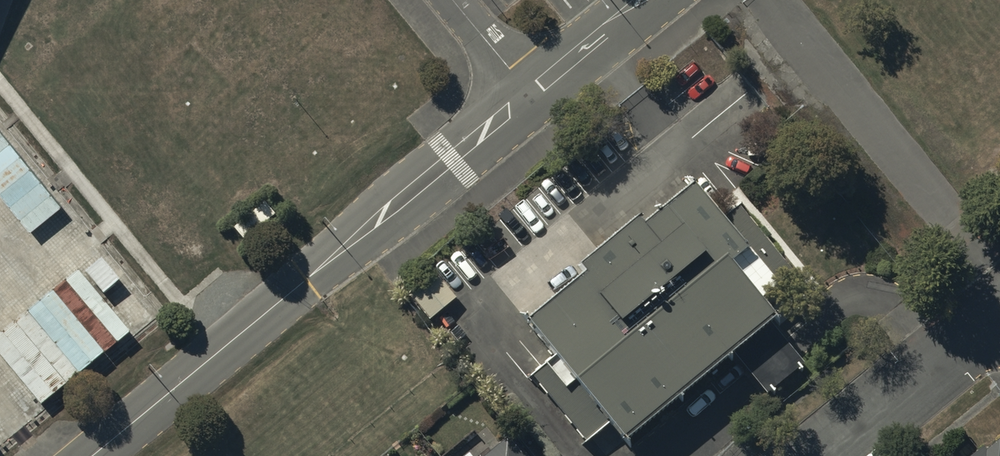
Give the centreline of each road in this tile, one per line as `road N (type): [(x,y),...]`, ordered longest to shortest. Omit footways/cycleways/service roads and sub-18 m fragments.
road 1 (unclassified): [(93,455),(534,98)]
road 2 (residential): [(828,455),(999,319)]
road 3 (unclassified): [(534,98),(652,0)]
road 4 (unclassified): [(534,98),(454,0)]

